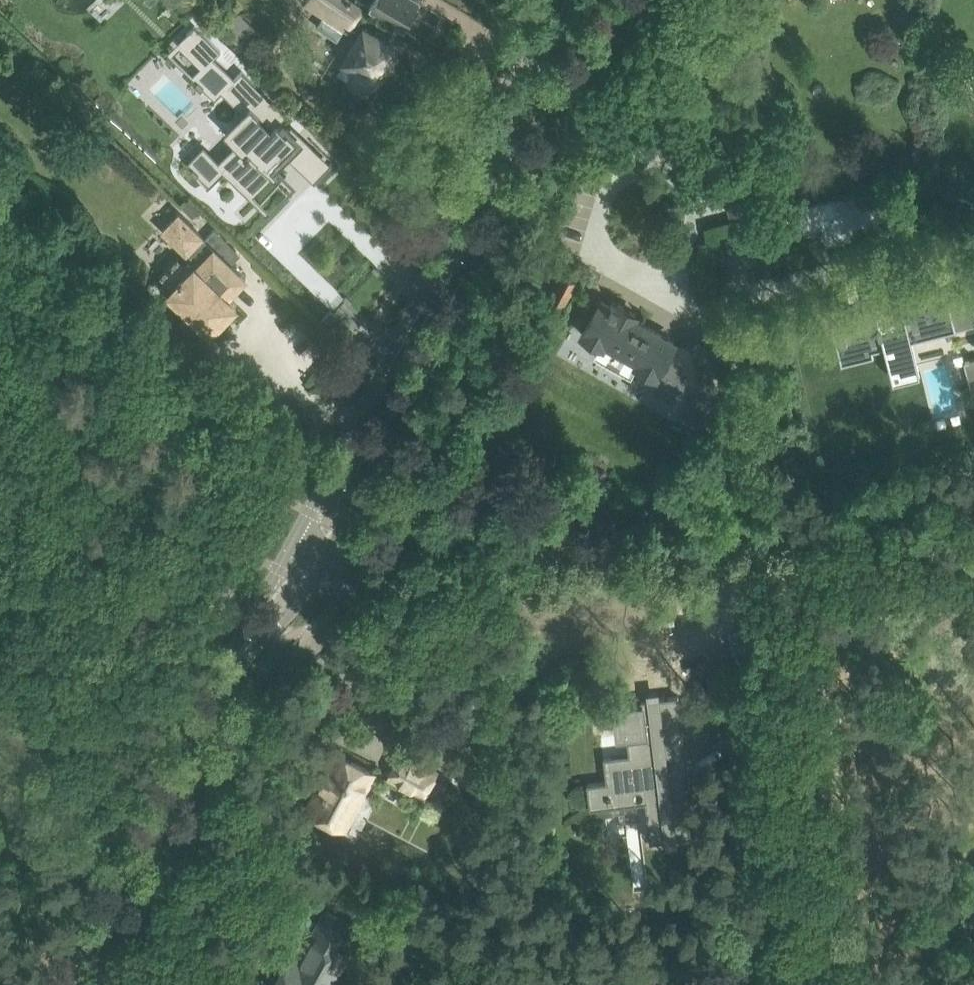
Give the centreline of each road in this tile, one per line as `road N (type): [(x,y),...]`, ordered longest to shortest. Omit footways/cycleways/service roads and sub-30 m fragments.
road 1 (secondary): [(309,551),(358,431),(479,199),(565,0)]
road 2 (secondary): [(63,984),(239,655),(309,551)]
road 3 (residential): [(119,984),(278,682),(358,576)]
road 4 (unclassified): [(822,984),(769,546)]
road 5 (tertiary): [(769,546),(358,576)]
road 6 (tertiary): [(769,546),(973,528)]
road 7 (track): [(134,850),(104,830),(0,721)]

